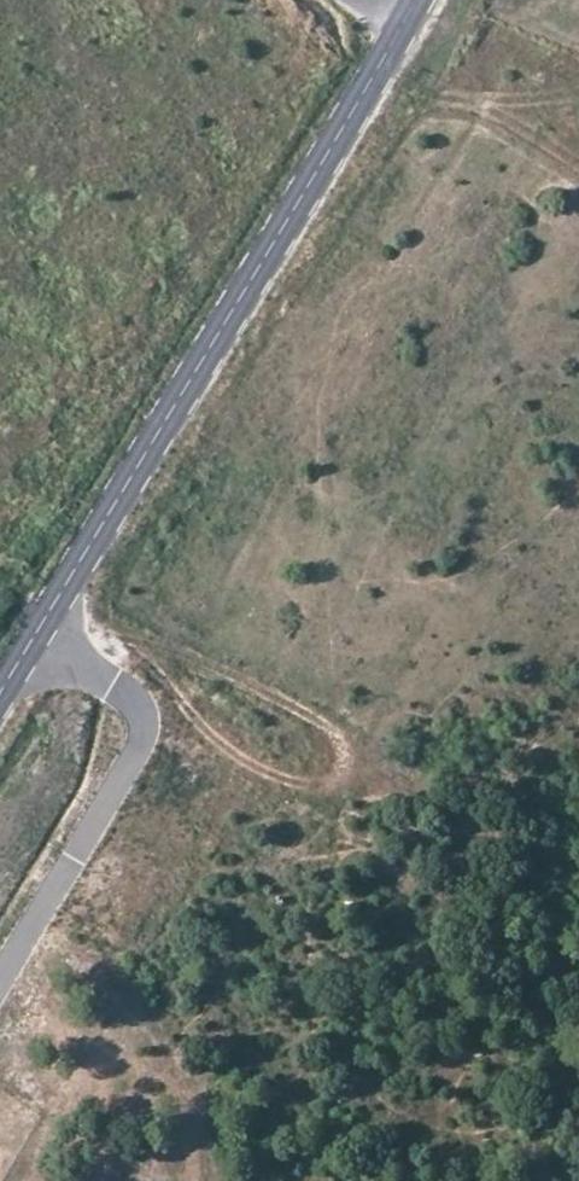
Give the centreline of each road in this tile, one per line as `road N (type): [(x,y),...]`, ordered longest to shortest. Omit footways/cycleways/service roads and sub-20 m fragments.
road 1 (tertiary): [(406,19),(0,692)]

